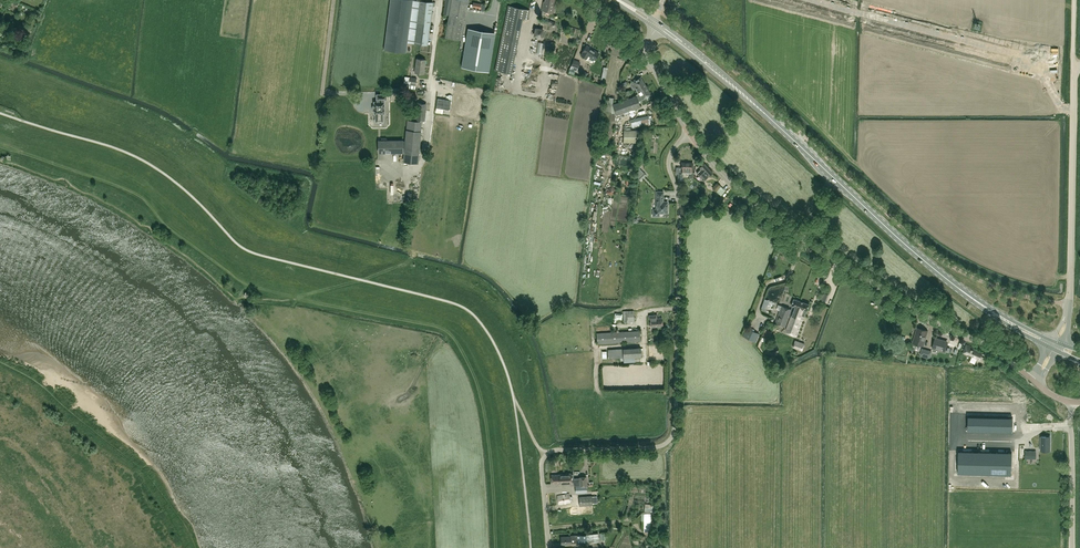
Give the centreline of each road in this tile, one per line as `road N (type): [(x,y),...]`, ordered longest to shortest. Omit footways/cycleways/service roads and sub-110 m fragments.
road 1 (unclassified): [(548,547),(546,454),(656,447),(674,431),(680,203),(669,159),(690,132)]
road 2 (primary): [(1013,324),(964,293),(657,24)]
road 3 (unclassified): [(1032,378),(765,211),(690,132)]
road 4 (unclassified): [(1067,315),(1073,68)]
road 5 (unclassified): [(1072,547),(1070,402)]

